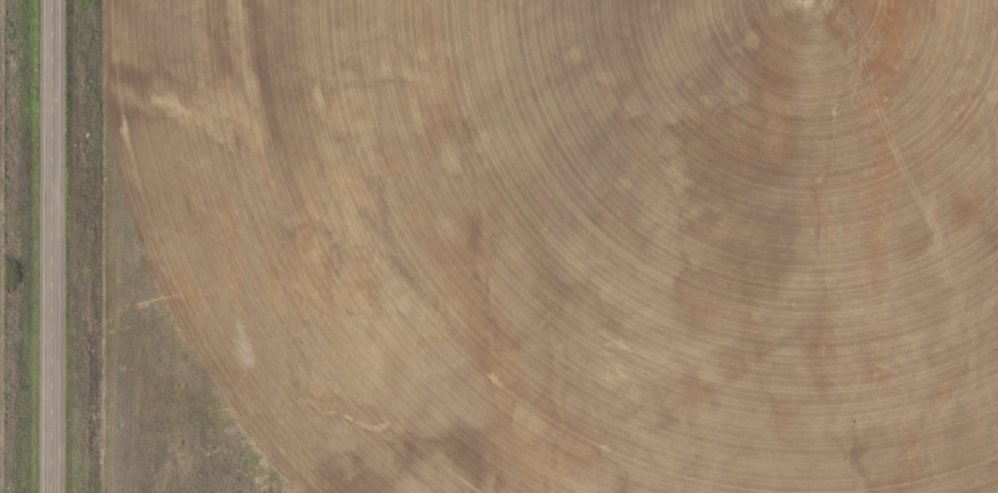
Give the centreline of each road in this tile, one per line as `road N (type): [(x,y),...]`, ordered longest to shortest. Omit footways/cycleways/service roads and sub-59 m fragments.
road 1 (secondary): [(48,0),(49,492)]

